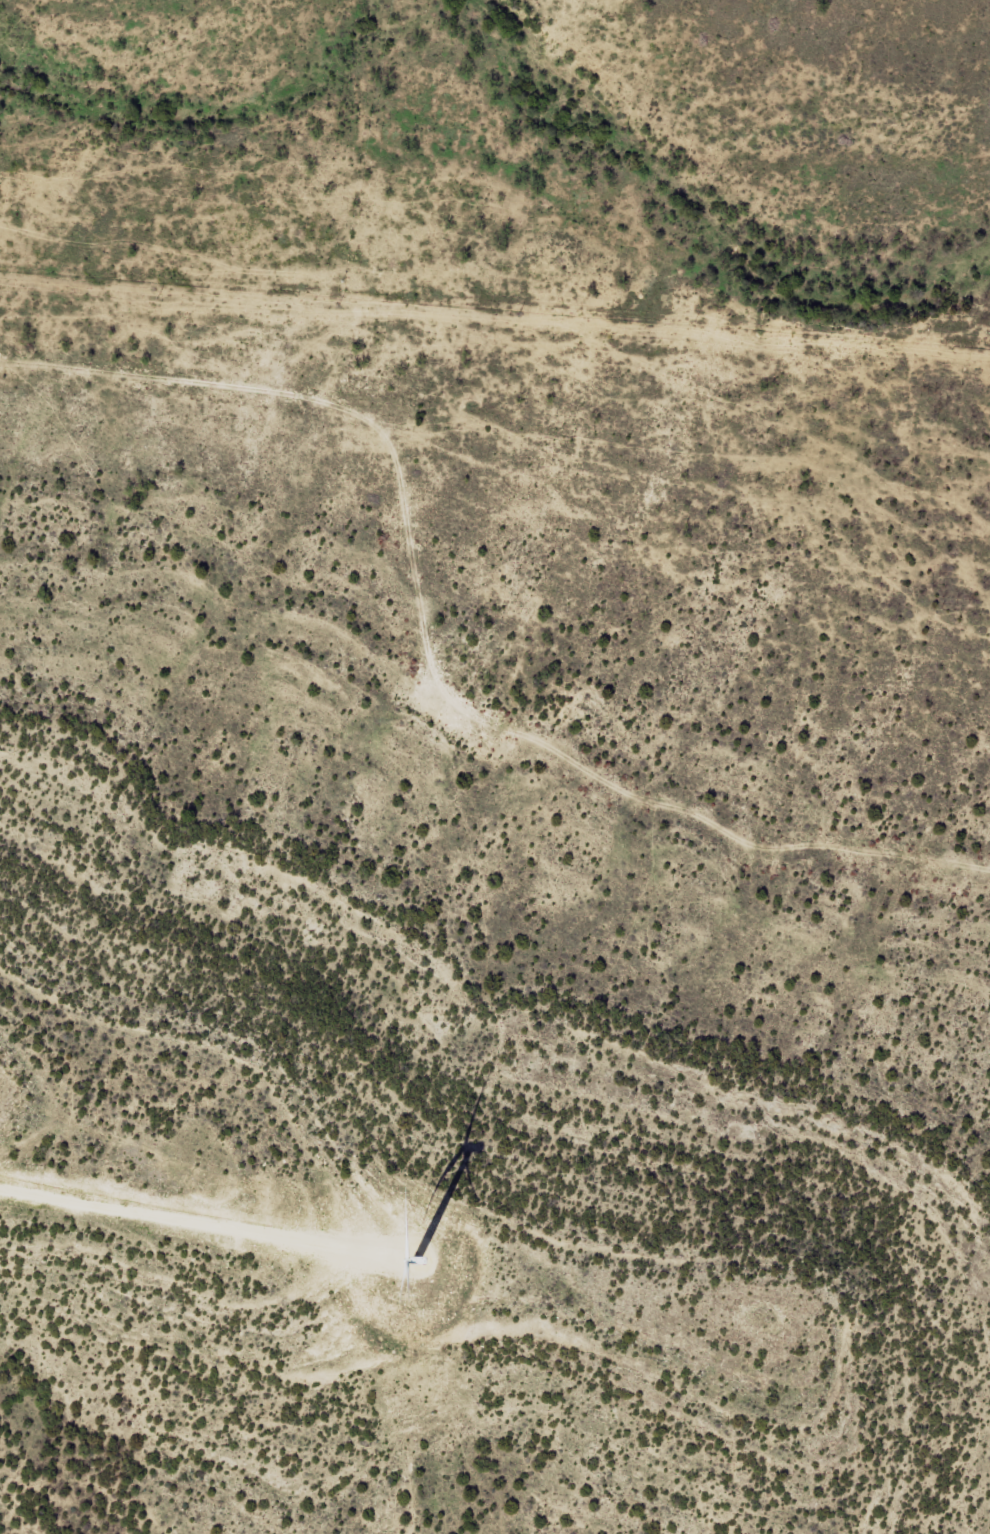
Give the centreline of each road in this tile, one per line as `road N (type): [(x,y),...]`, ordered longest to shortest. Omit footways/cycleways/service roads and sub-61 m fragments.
road 1 (track): [(0,326),(355,377),(403,459),(413,538),(447,600)]

